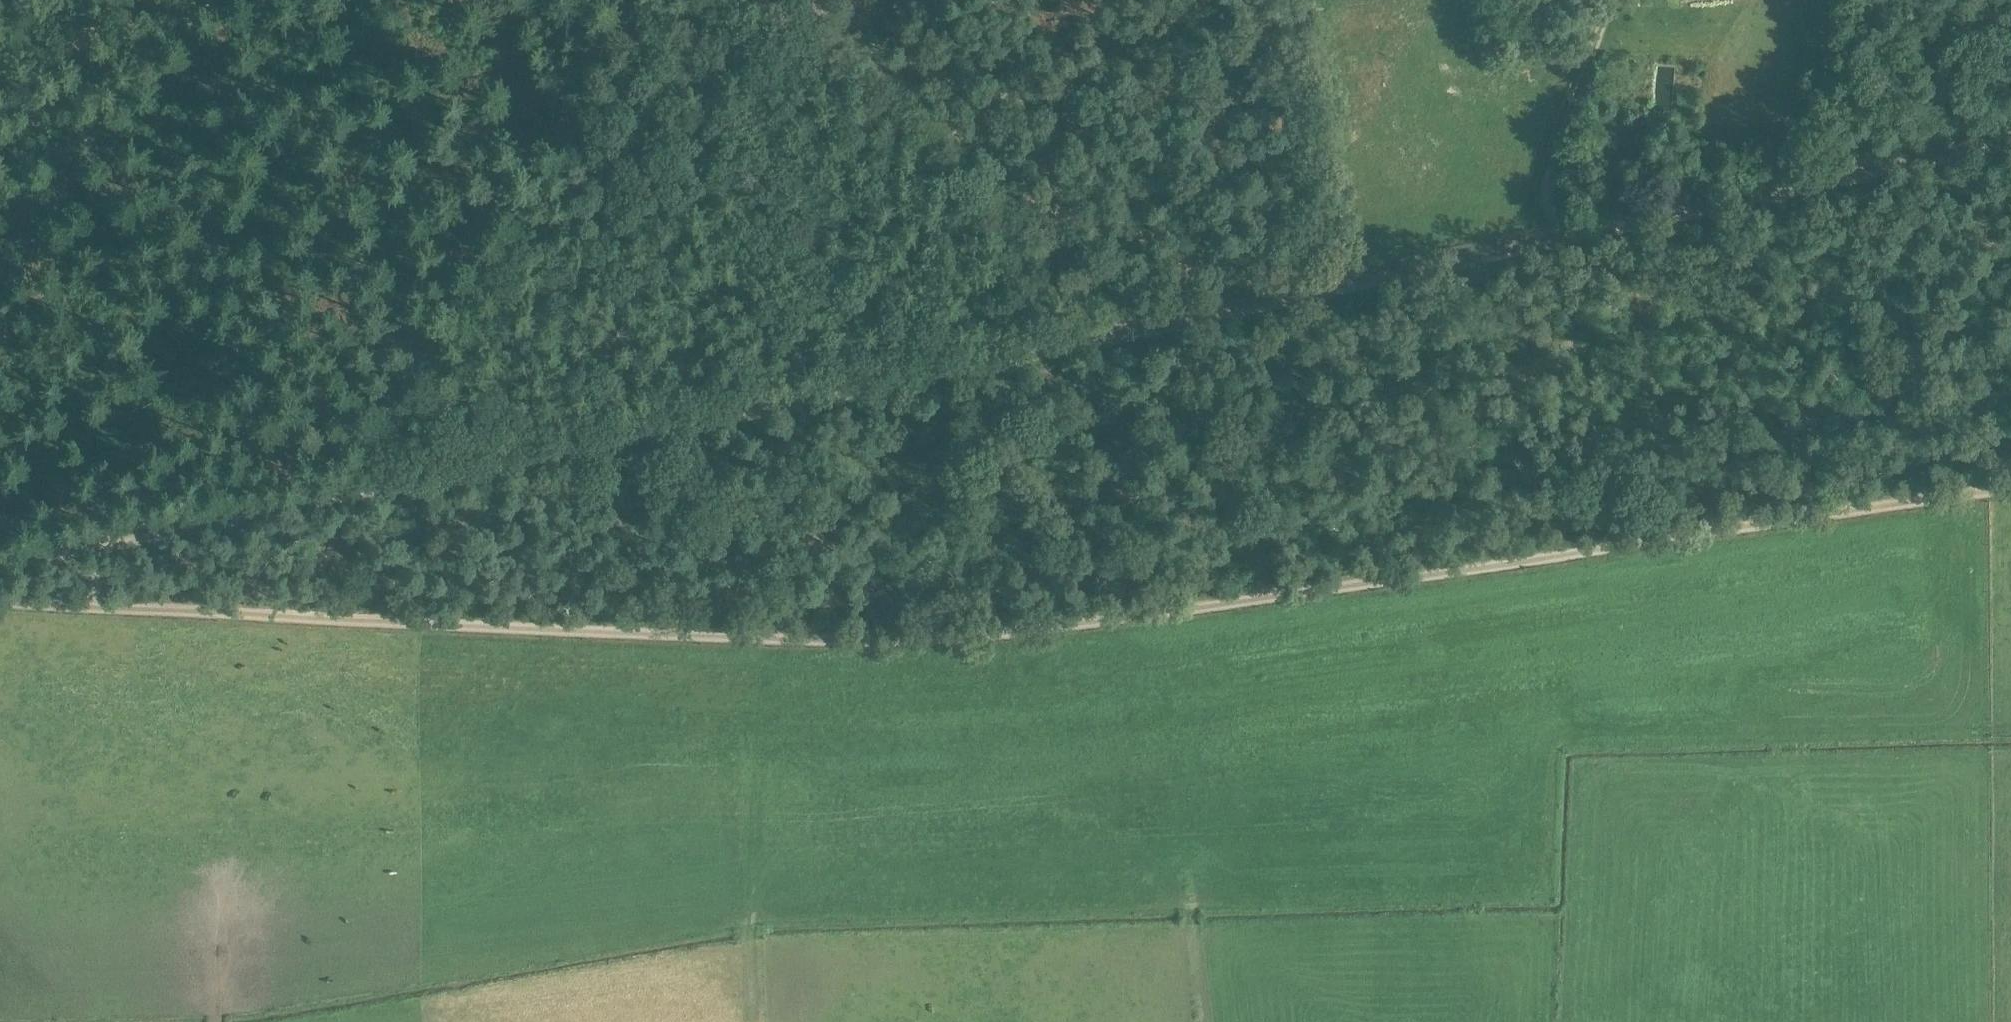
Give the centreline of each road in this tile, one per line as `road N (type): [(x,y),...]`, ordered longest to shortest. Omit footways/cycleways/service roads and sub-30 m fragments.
road 1 (track): [(0,562),(2010,136)]
road 2 (track): [(2010,490),(982,639),(818,641),(0,607)]
road 3 (track): [(831,0),(1074,239),(1148,332)]

